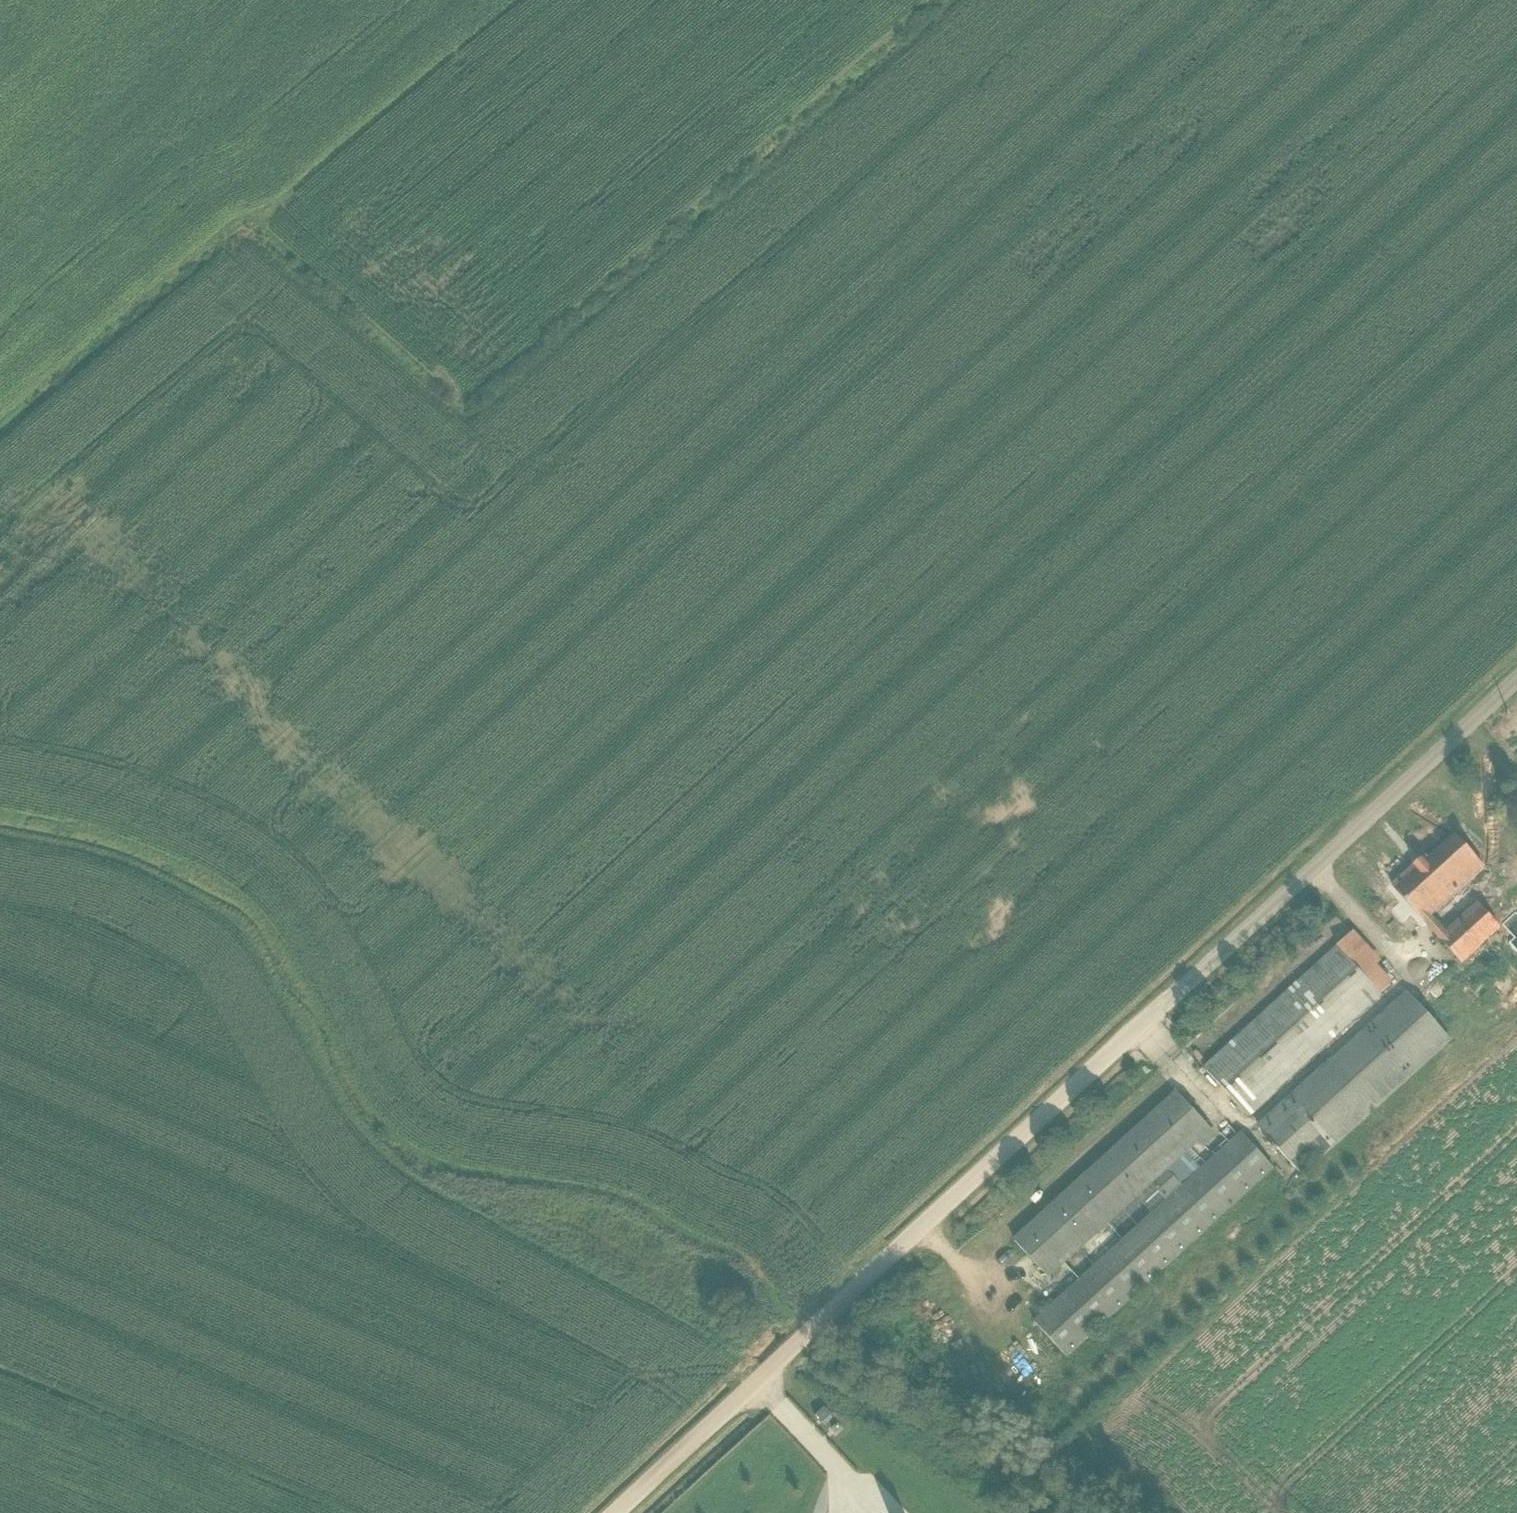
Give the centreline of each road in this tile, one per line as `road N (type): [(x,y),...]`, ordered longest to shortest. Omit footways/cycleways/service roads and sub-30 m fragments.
road 1 (track): [(621,1512),(1148,1025)]
road 2 (unclassified): [(1148,1025),(1516,684)]

